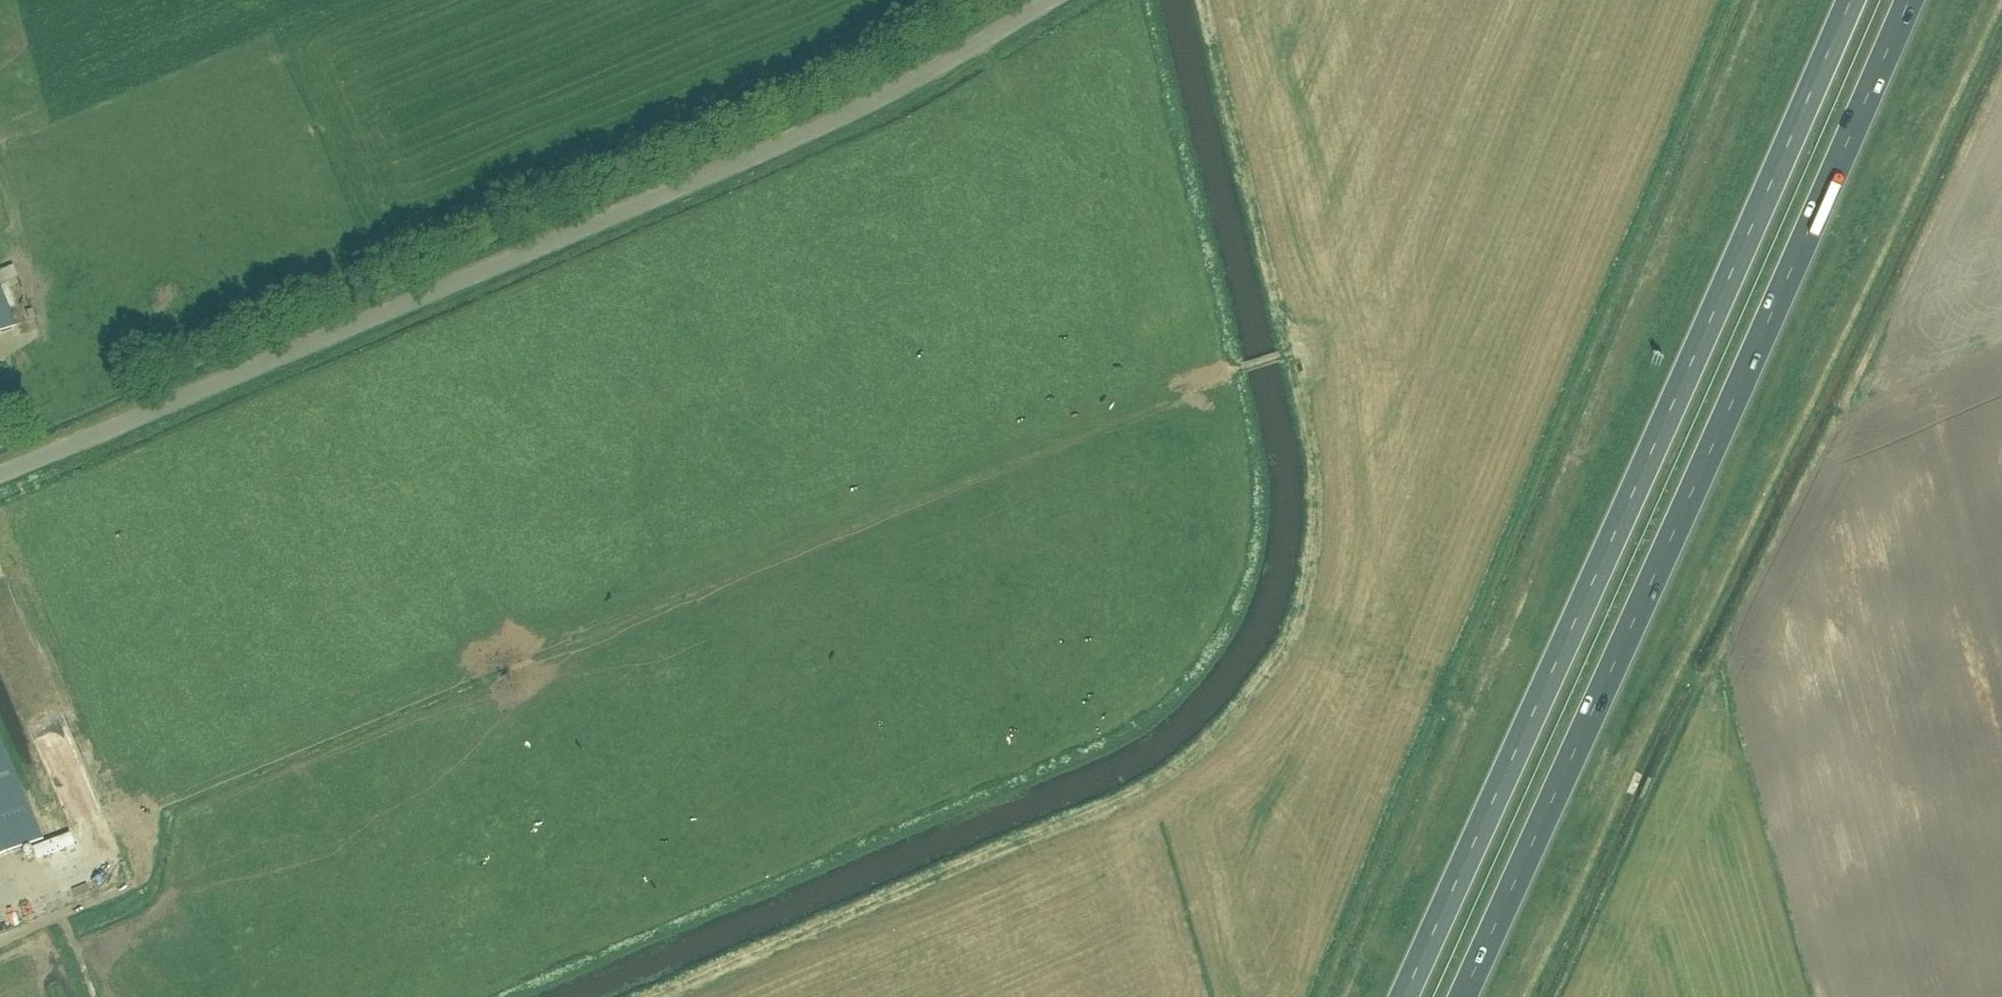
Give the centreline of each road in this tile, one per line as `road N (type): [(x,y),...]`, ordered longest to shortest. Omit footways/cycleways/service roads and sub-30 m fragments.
road 1 (unclassified): [(0,475),(812,131),(1051,0)]
road 2 (trunk): [(1463,996),(1909,0)]
road 3 (trunk): [(1850,0),(1404,996)]

